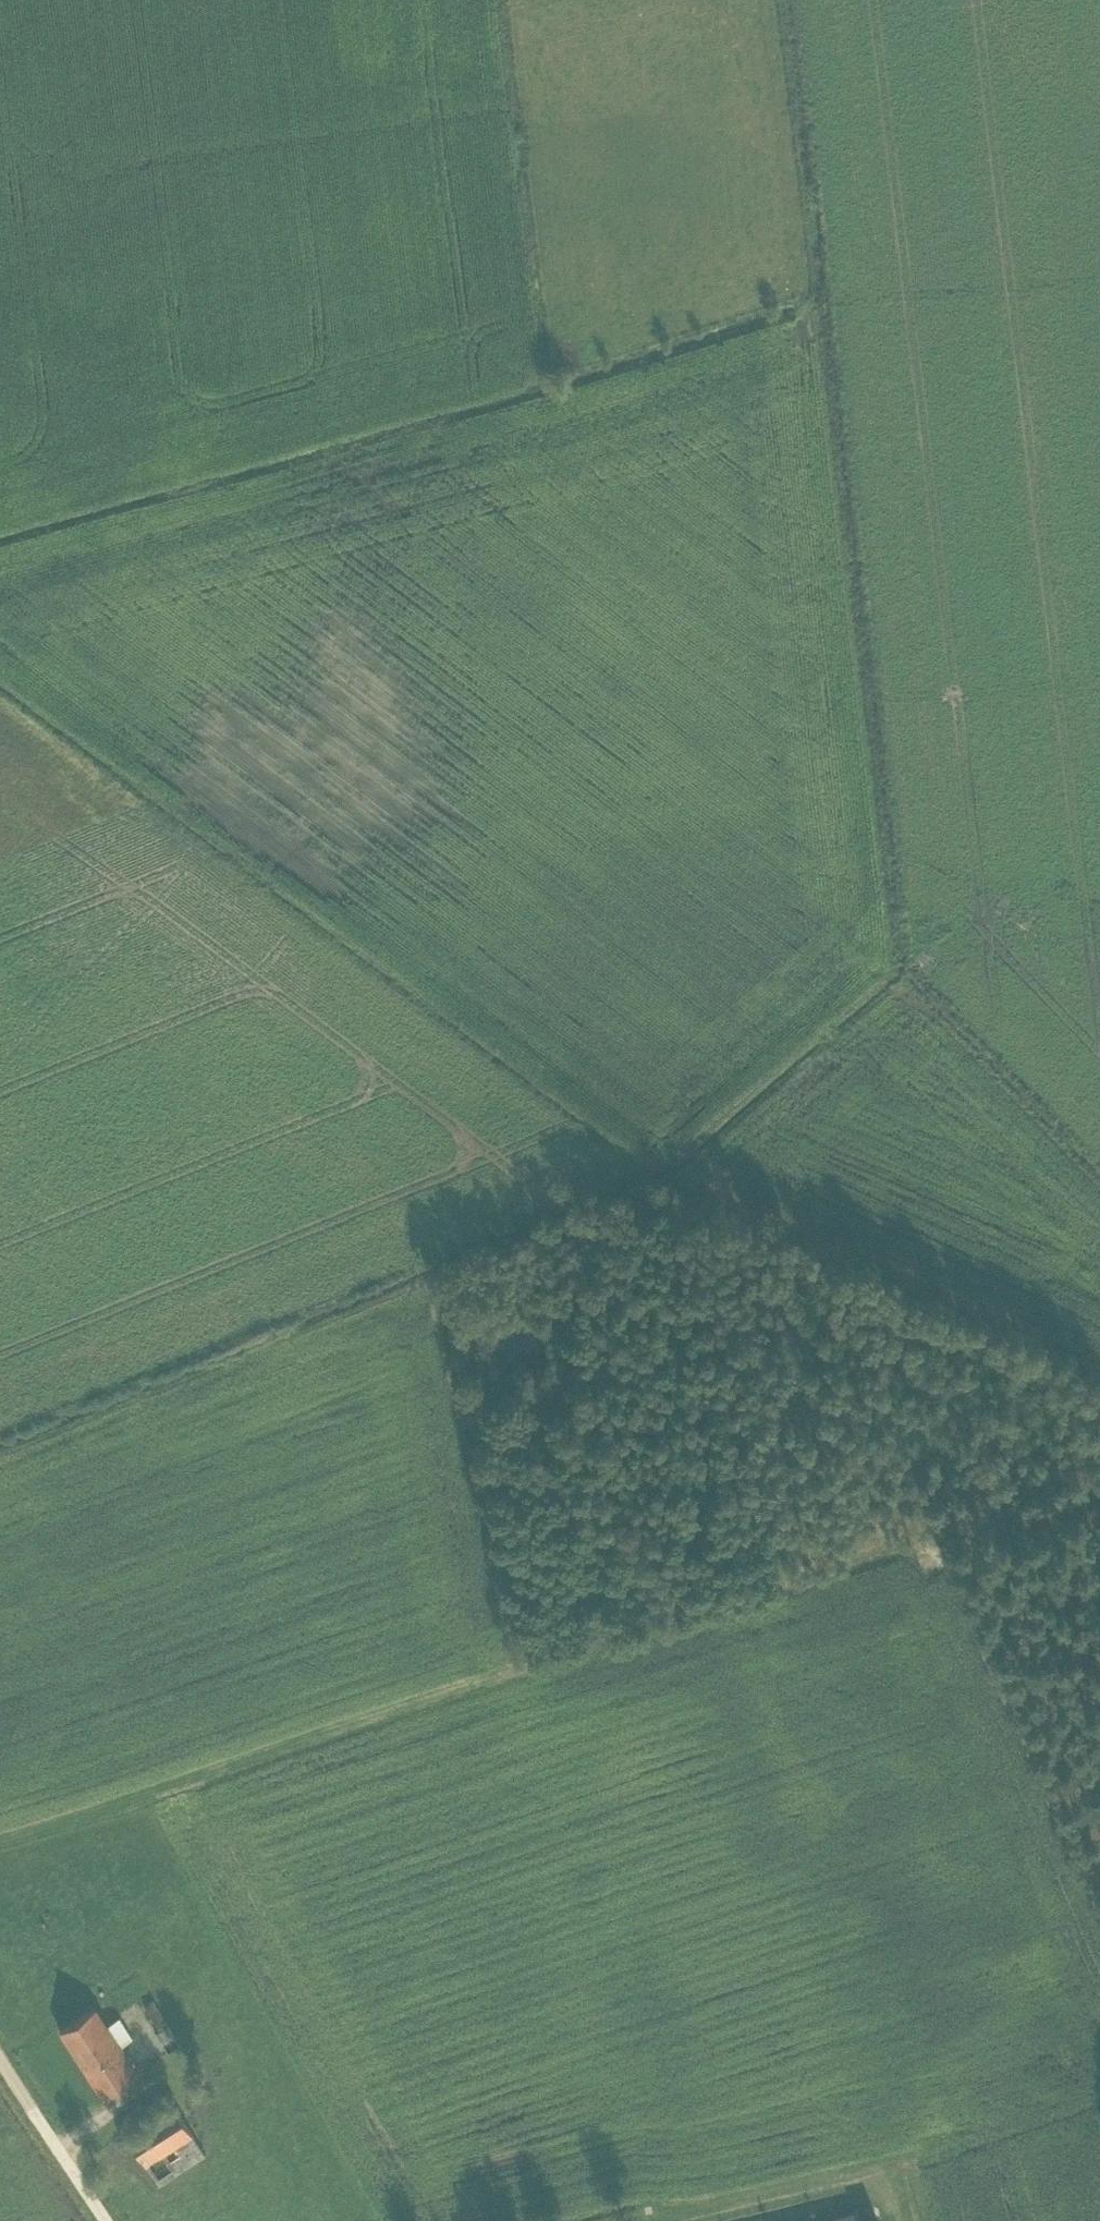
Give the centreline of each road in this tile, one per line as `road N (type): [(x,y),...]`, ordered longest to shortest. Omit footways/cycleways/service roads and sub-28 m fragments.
road 1 (track): [(906,2148),(629,2220)]
road 2 (unclassified): [(106,2220),(0,2062)]

